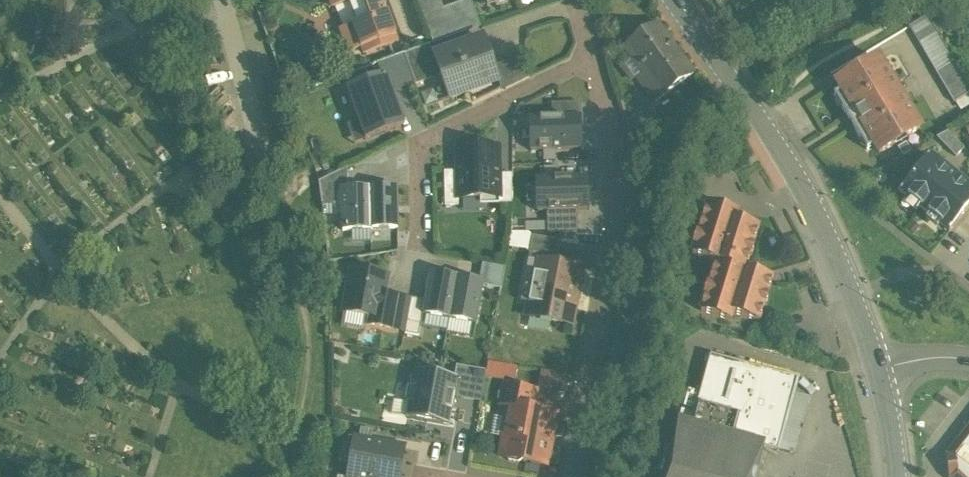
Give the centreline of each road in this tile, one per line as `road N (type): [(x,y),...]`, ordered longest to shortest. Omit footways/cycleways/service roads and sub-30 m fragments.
road 1 (residential): [(674,0),(796,173),(836,253),(877,363)]
road 2 (residential): [(595,65),(615,166),(617,233),(575,476)]
road 3 (residential): [(595,65),(431,141),(417,178),(417,239)]
road 4 (residential): [(223,0),(265,156)]

